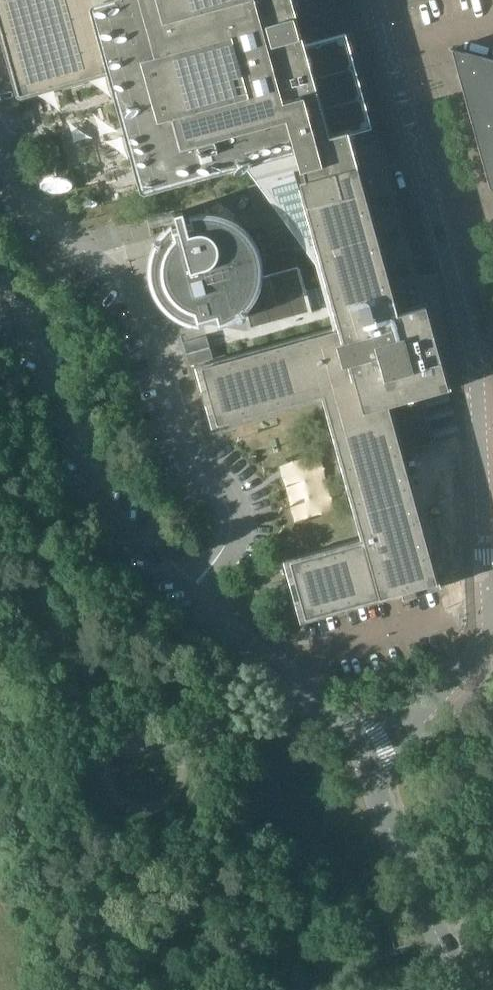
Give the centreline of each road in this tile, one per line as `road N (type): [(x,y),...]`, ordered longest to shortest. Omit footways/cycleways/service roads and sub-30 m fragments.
road 1 (unclassified): [(365,763),(480,649),(491,623),(478,374),(376,0)]
road 2 (unclassified): [(186,594),(224,551),(228,501),(188,455),(143,304),(17,193),(0,142)]
road 3 (unclassified): [(186,594),(119,533),(0,311)]
road 4 (unclassified): [(365,763),(345,726),(186,594)]
road 5 (unclassified): [(465,989),(365,763)]

